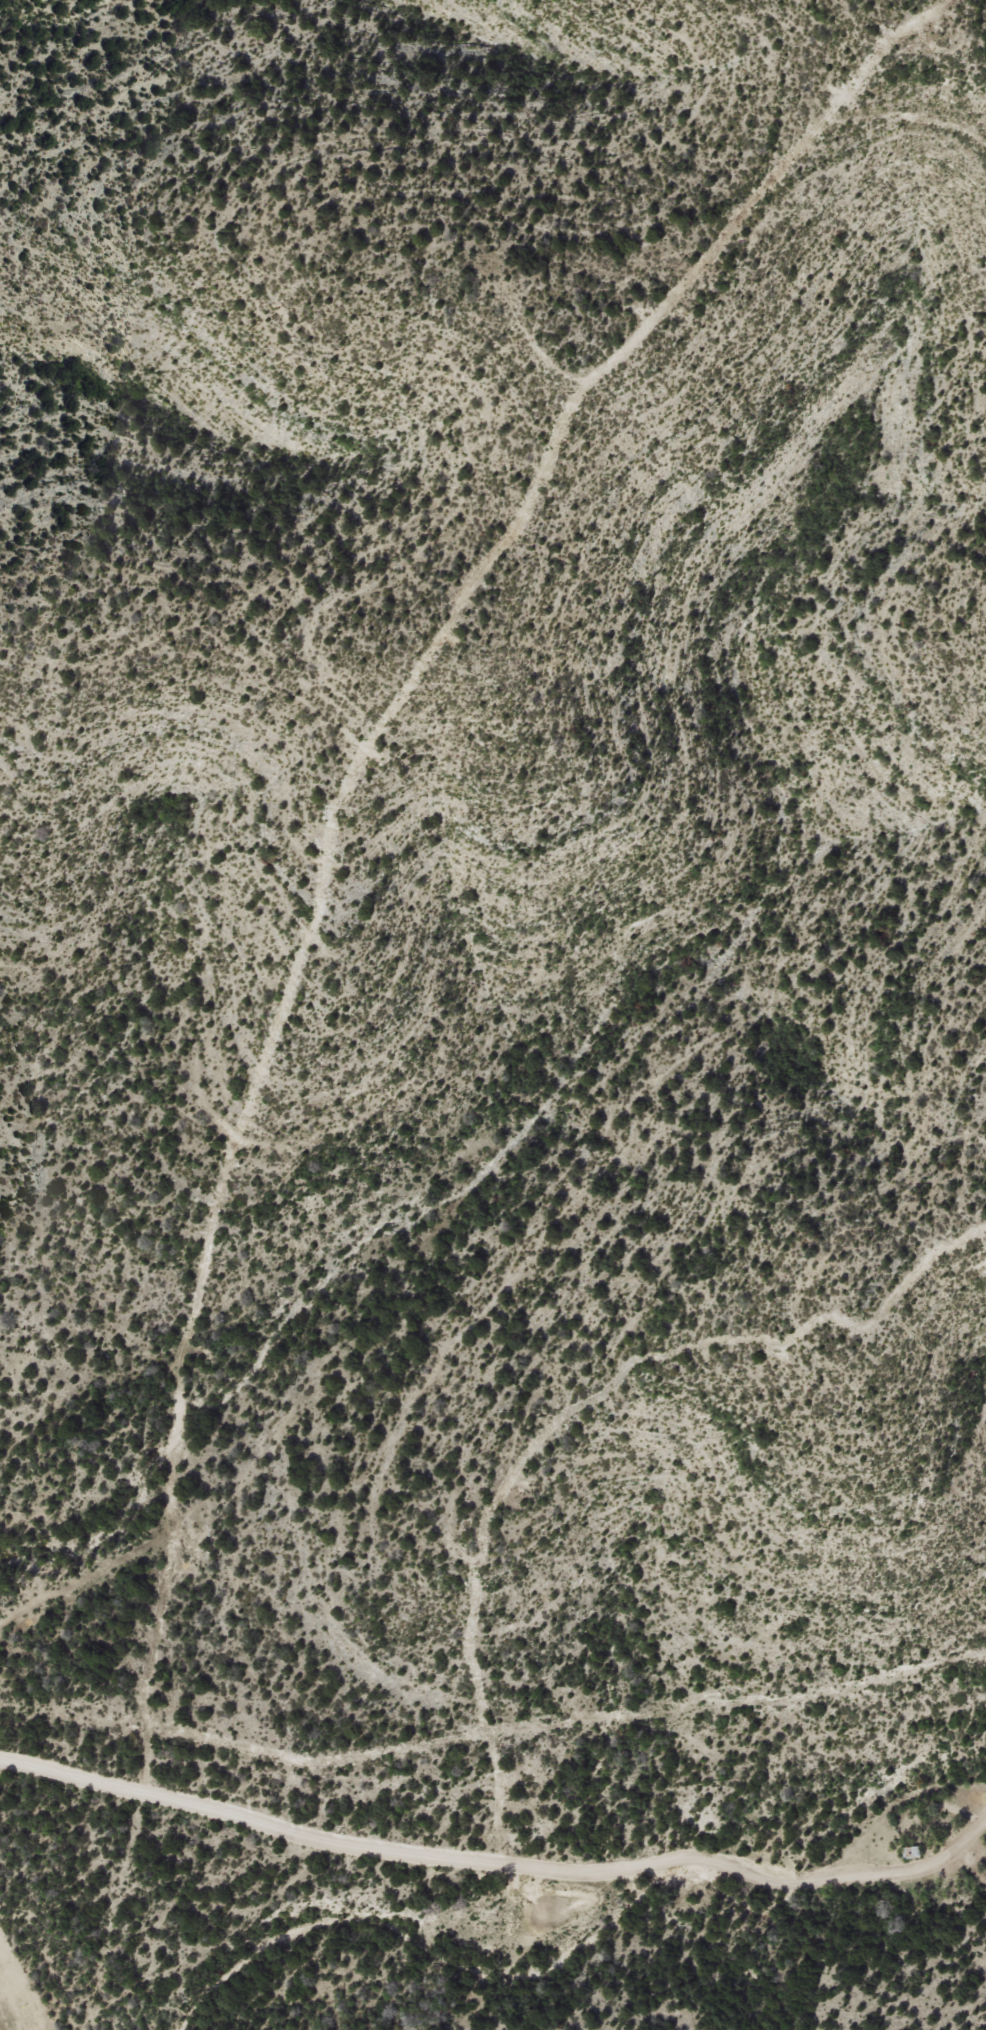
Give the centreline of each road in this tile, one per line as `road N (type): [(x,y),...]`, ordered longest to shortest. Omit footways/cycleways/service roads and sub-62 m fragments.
road 1 (track): [(0,1757),(211,1801),(326,1841),(578,1873),(727,1857),(826,1874),(913,1803),(985,1794)]

